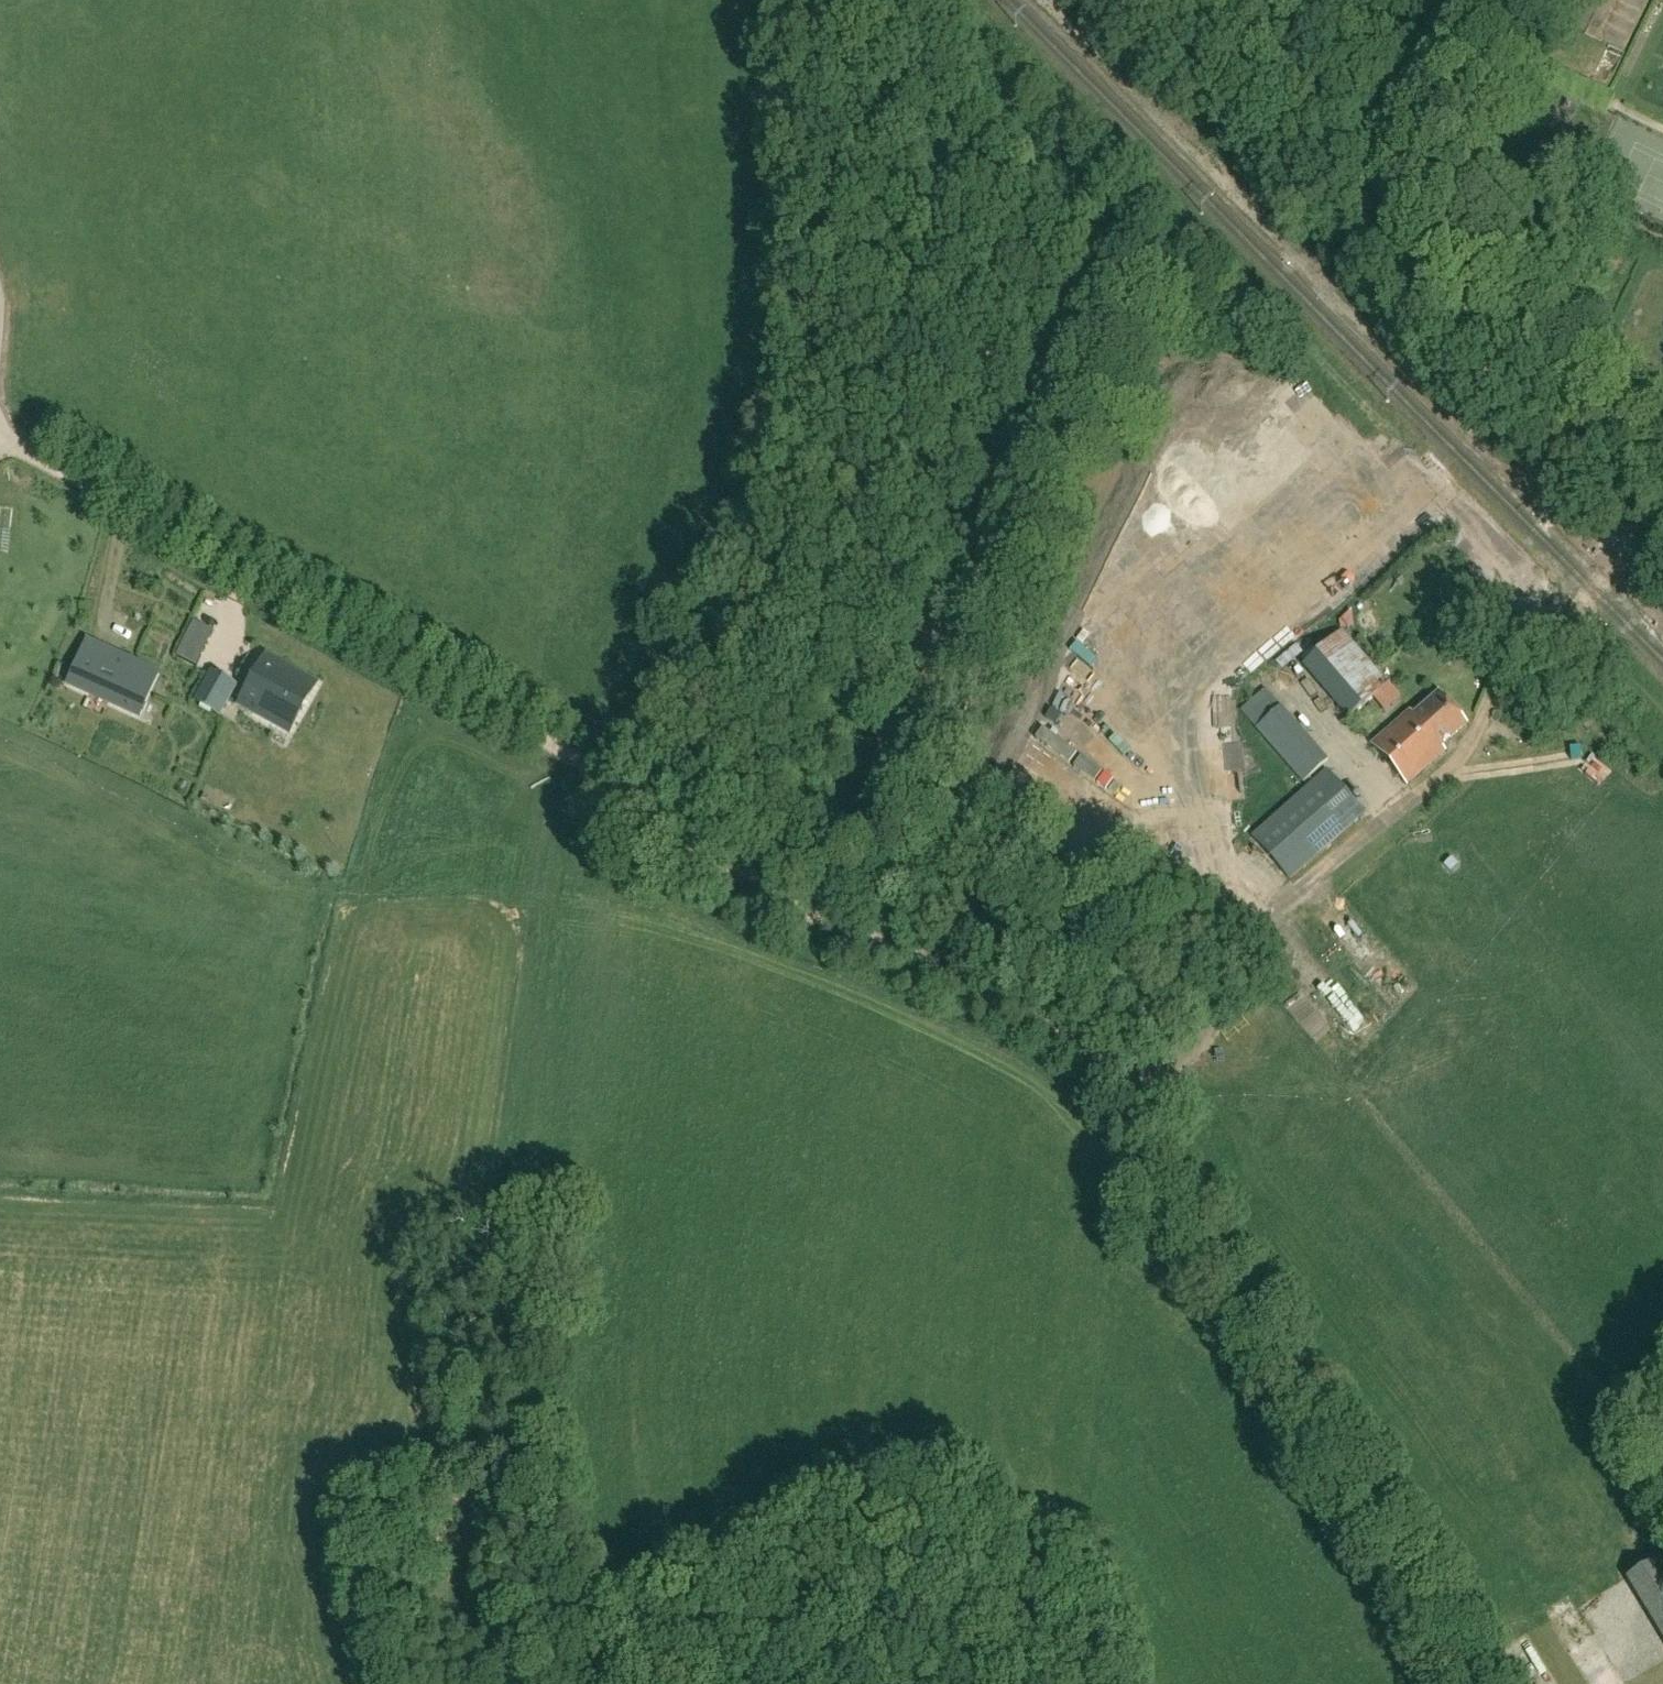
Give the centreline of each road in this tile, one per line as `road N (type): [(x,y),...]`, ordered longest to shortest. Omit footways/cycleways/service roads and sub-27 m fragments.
road 1 (track): [(45,462),(517,719),(723,867),(1041,1011),(1100,1052),(1127,1078),(1214,1261),(1465,1683)]
road 2 (track): [(1418,288),(1457,342),(1523,405),(1662,520)]

